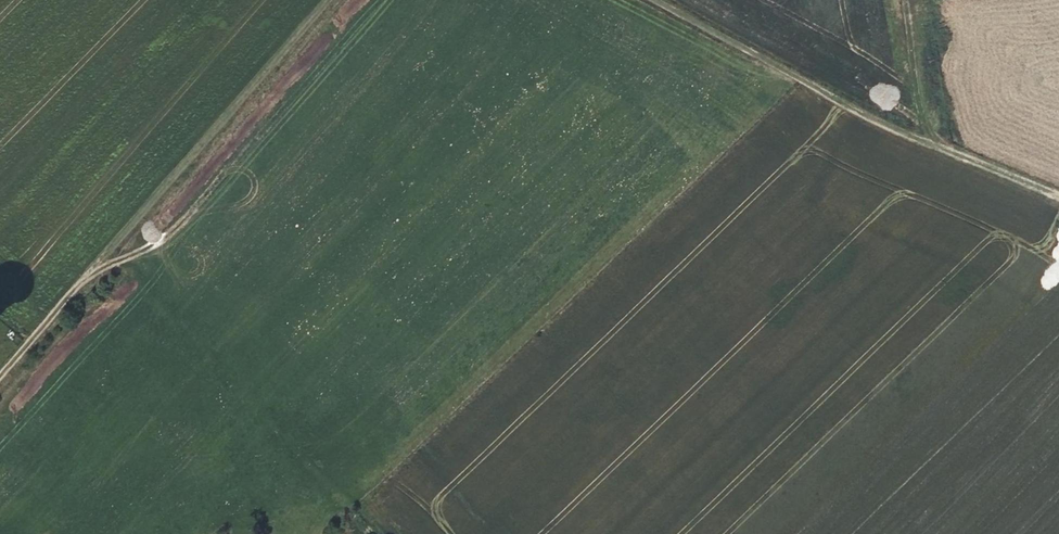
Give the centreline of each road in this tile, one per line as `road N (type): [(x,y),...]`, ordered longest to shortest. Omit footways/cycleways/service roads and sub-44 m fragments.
road 1 (track): [(0,371),(319,0)]
road 2 (track): [(1058,197),(813,91),(646,0)]

